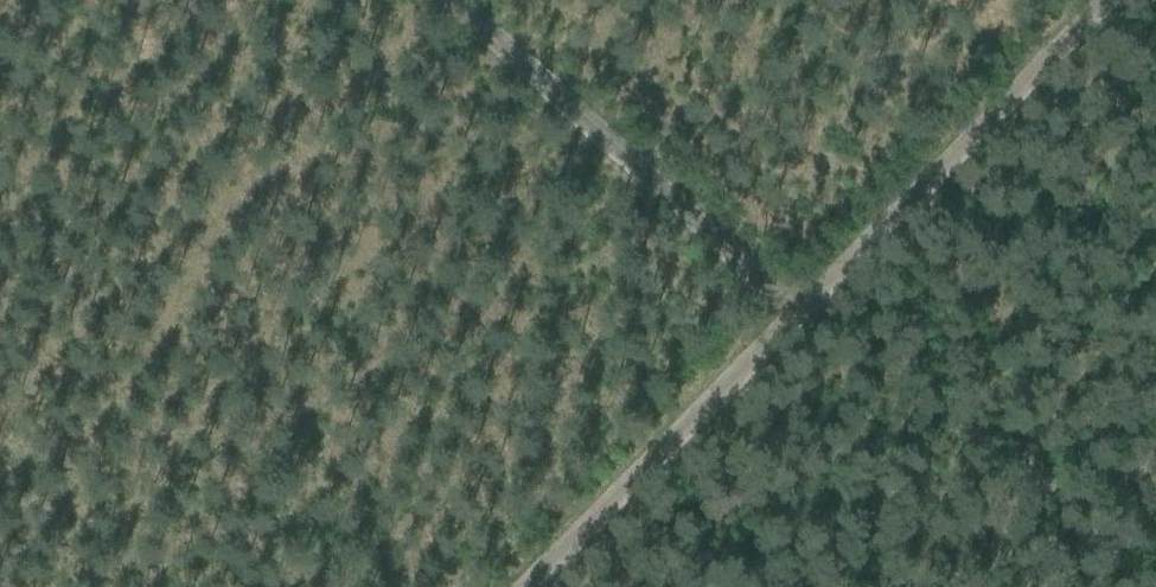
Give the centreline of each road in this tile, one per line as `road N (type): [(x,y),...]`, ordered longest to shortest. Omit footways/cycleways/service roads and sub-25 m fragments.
road 1 (track): [(533,586),(1098,0)]
road 2 (track): [(443,0),(789,315)]

